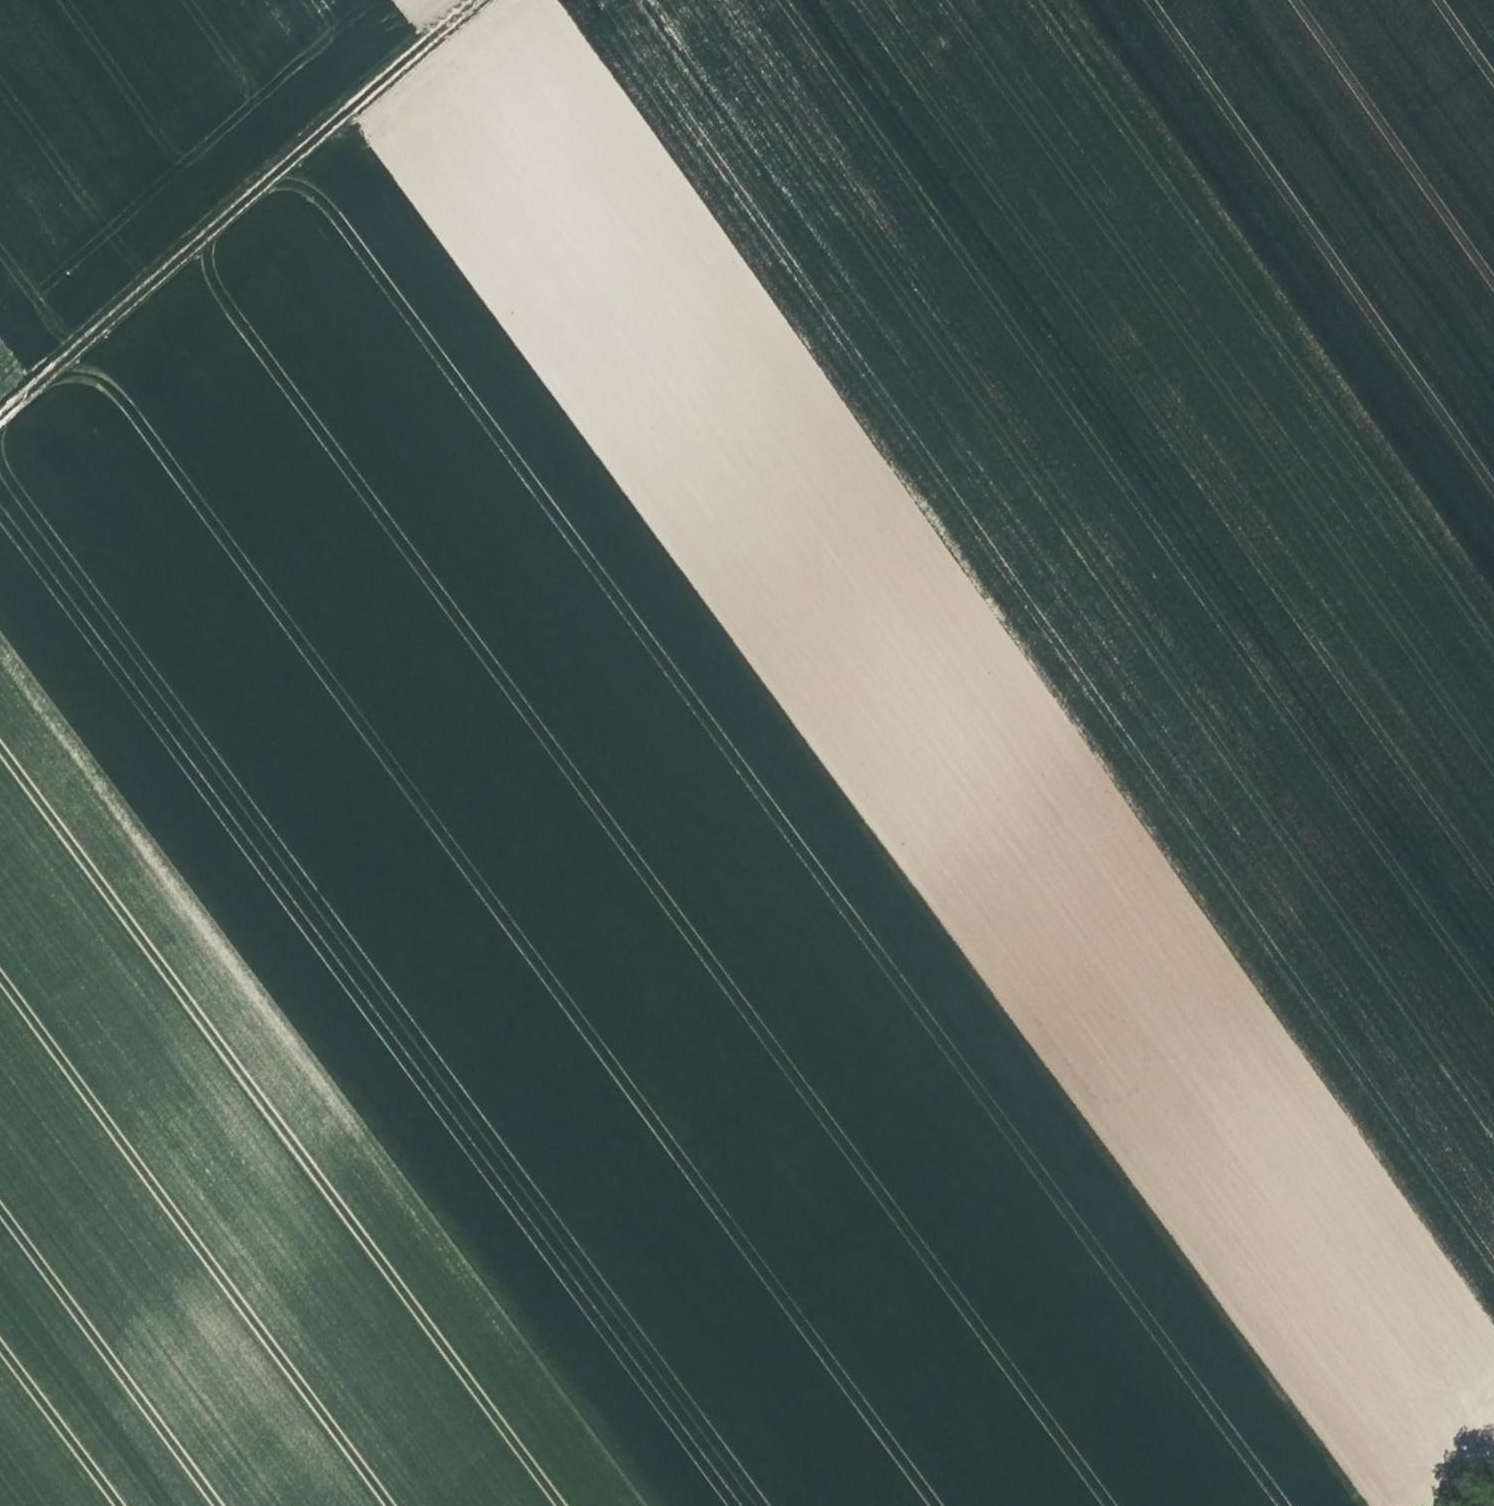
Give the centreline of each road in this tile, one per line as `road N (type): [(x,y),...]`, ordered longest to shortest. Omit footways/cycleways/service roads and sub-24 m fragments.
road 1 (track): [(0,417),(478,0)]

